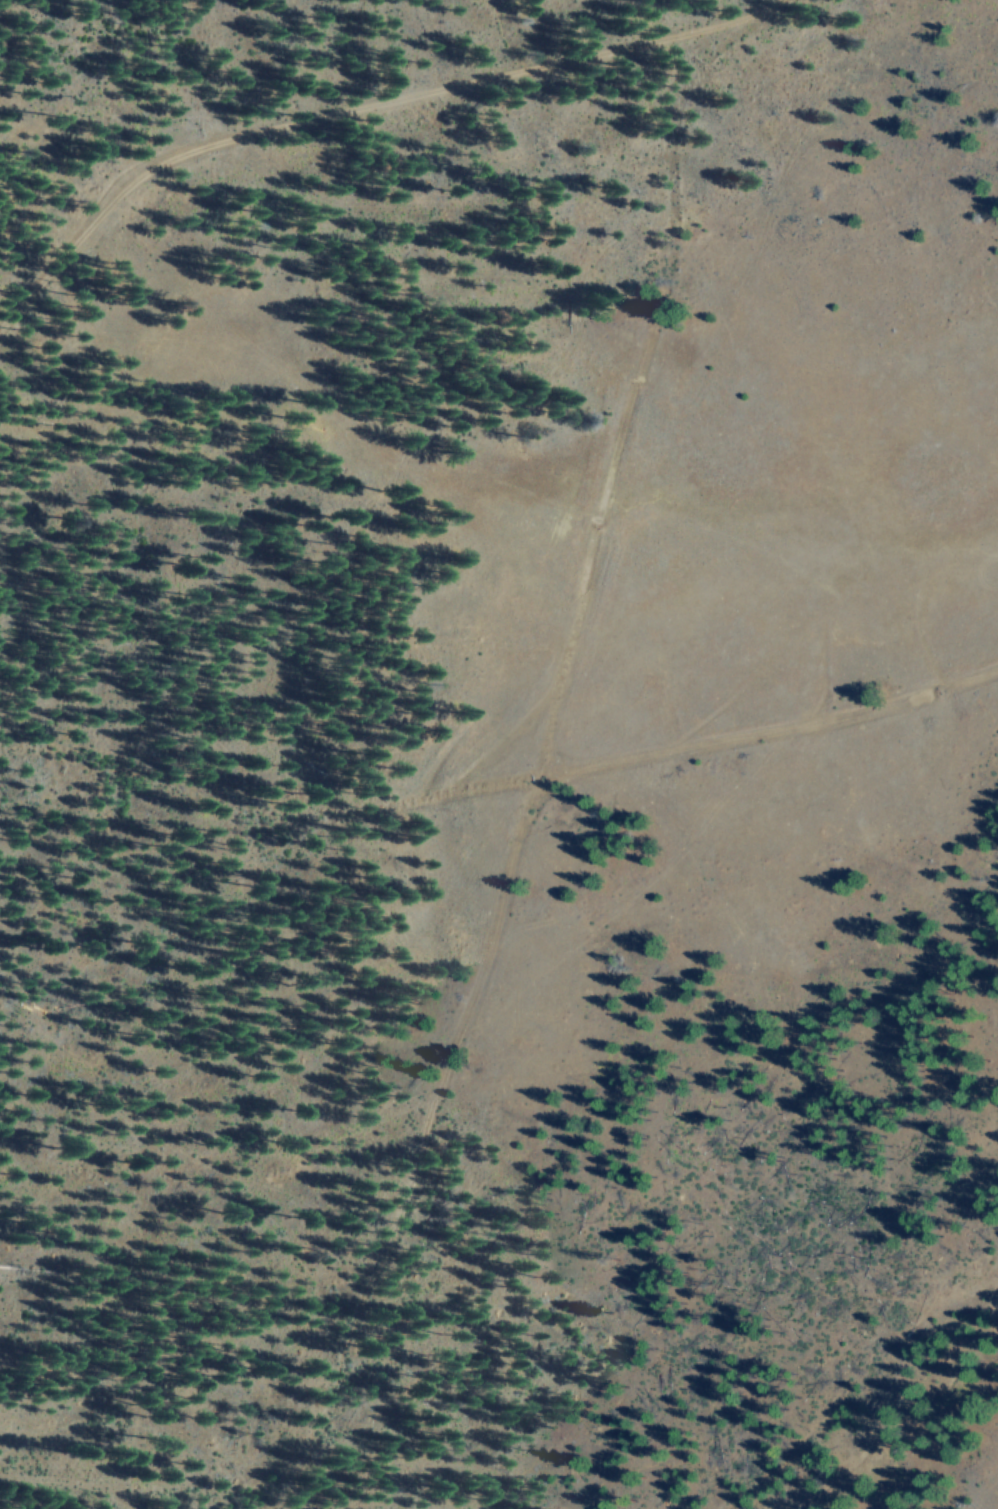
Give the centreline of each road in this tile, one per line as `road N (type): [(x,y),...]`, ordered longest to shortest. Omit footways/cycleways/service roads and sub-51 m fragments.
road 1 (track): [(266,1508),(324,1393),(449,1043),(562,558),(641,110),(674,48),(726,0)]
road 2 (track): [(997,82),(0,256)]

